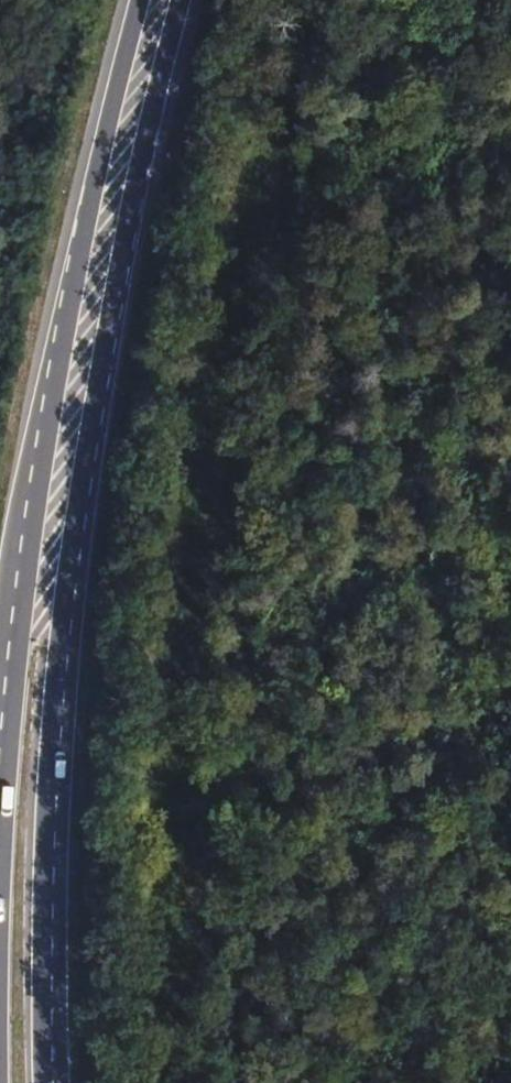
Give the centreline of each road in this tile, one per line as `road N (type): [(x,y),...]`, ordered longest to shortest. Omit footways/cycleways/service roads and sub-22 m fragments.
road 1 (primary): [(43,1082),(48,756),(70,550),(140,163),(180,0)]
road 2 (primary): [(140,0),(43,445),(0,875)]

